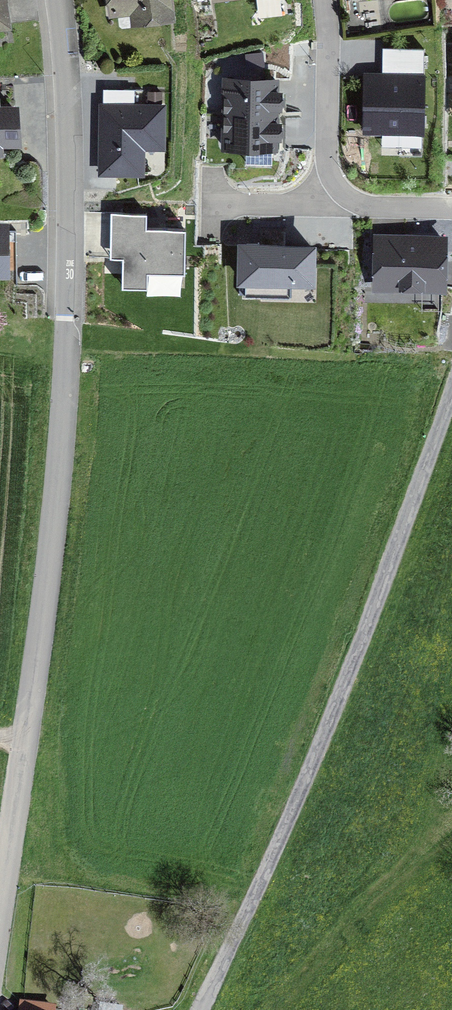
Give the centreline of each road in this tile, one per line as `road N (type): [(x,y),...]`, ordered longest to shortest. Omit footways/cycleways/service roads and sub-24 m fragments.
road 1 (residential): [(58,0),(73,97),(60,394),(27,716),(0,887)]
road 2 (residential): [(451,391),(350,671),(201,1009)]
road 3 (residential): [(323,0),(327,170),(346,199),(371,207),(451,210)]

